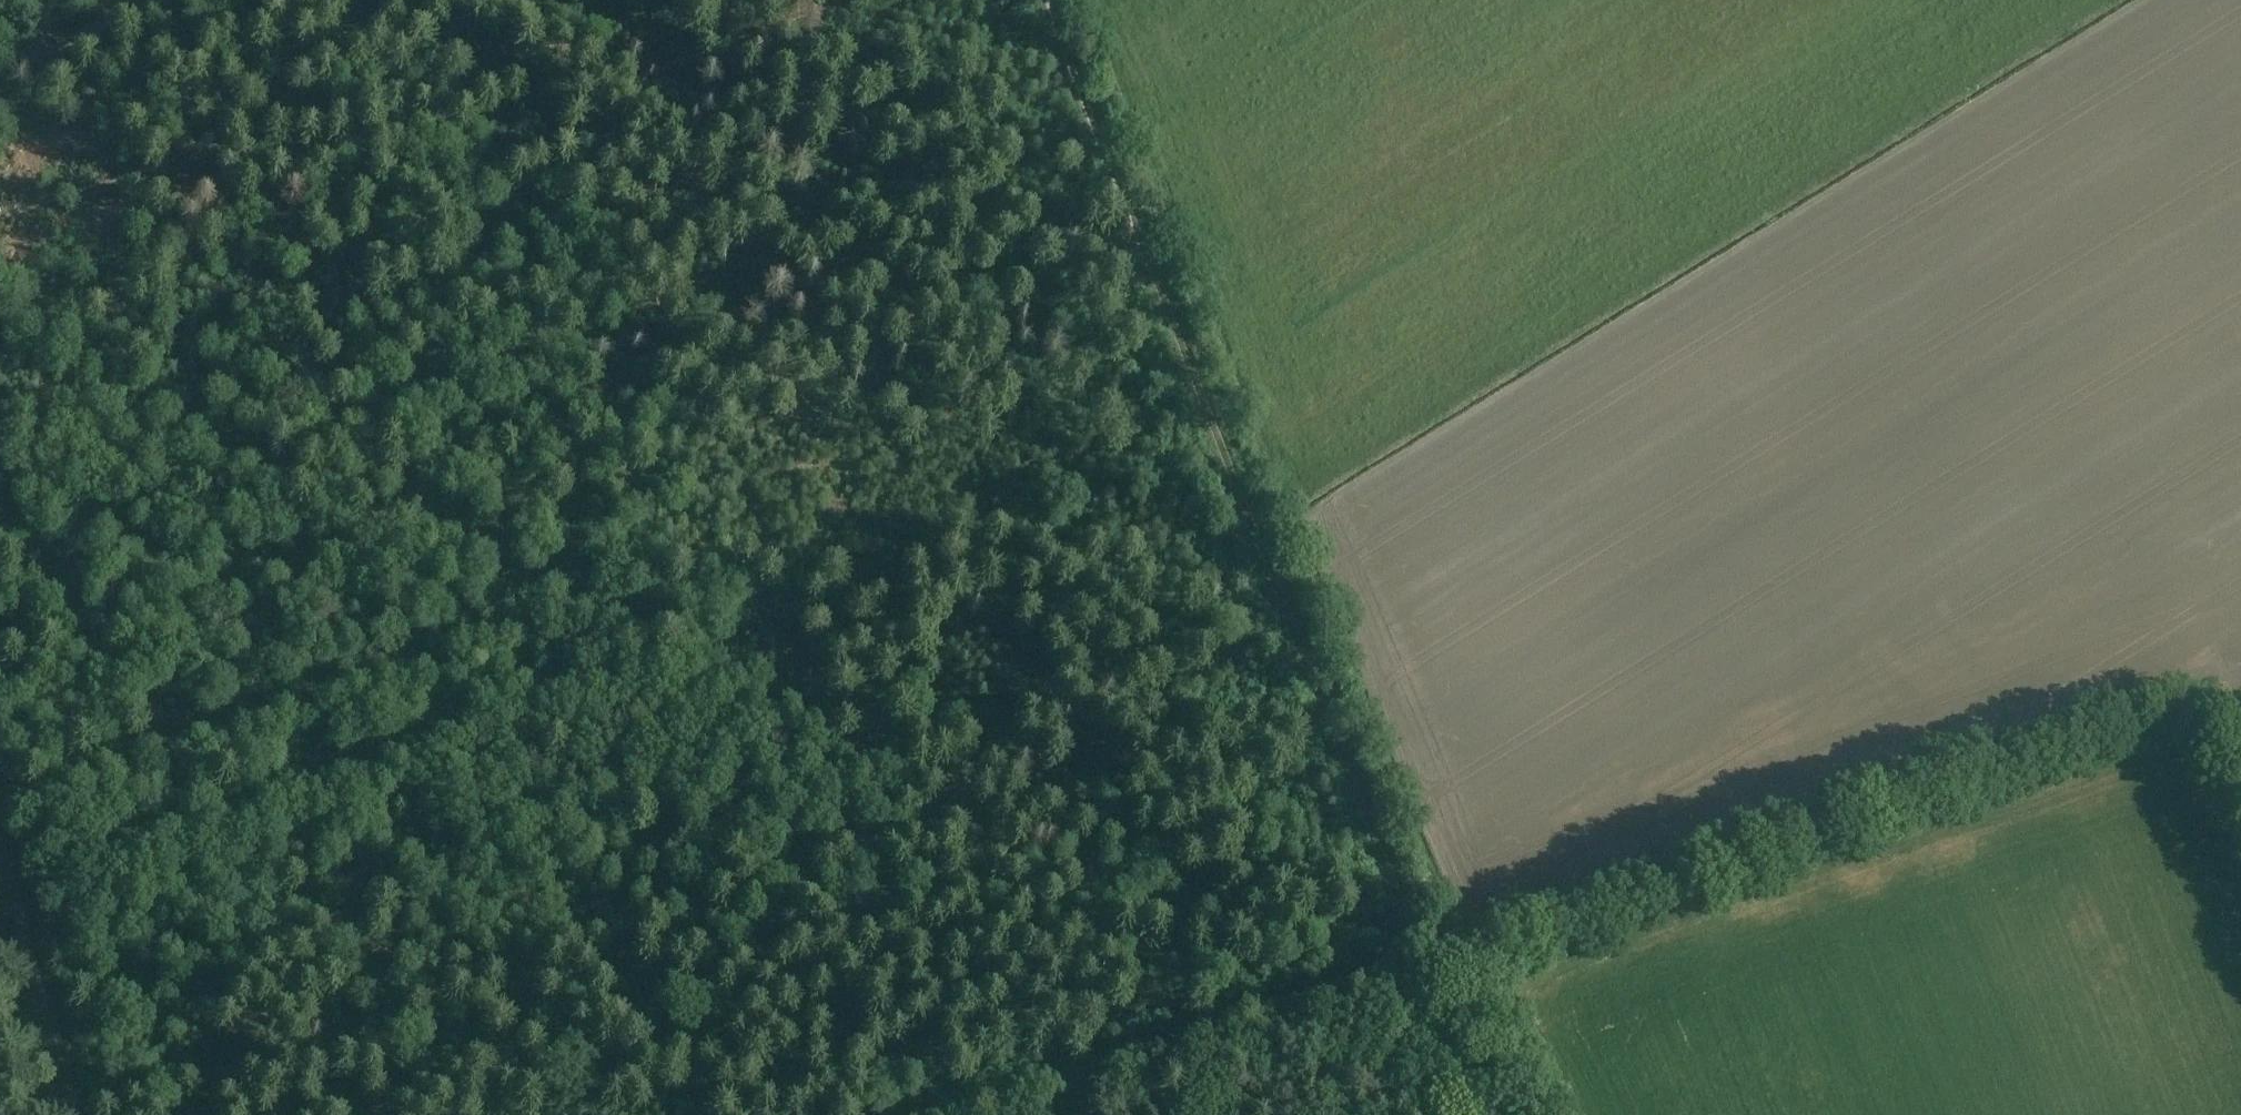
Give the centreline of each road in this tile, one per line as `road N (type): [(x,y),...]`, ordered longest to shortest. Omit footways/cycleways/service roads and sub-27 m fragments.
road 1 (track): [(1407,944),(1438,954),(1487,945),(2157,714),(2201,720),(2240,789)]
road 2 (track): [(1407,944),(1406,921),(1349,770),(1135,251)]
road 3 (track): [(973,1114),(1388,967),(1407,944)]
road 4 (track): [(0,849),(76,1114)]
road 5 (track): [(1037,0),(1135,251)]

